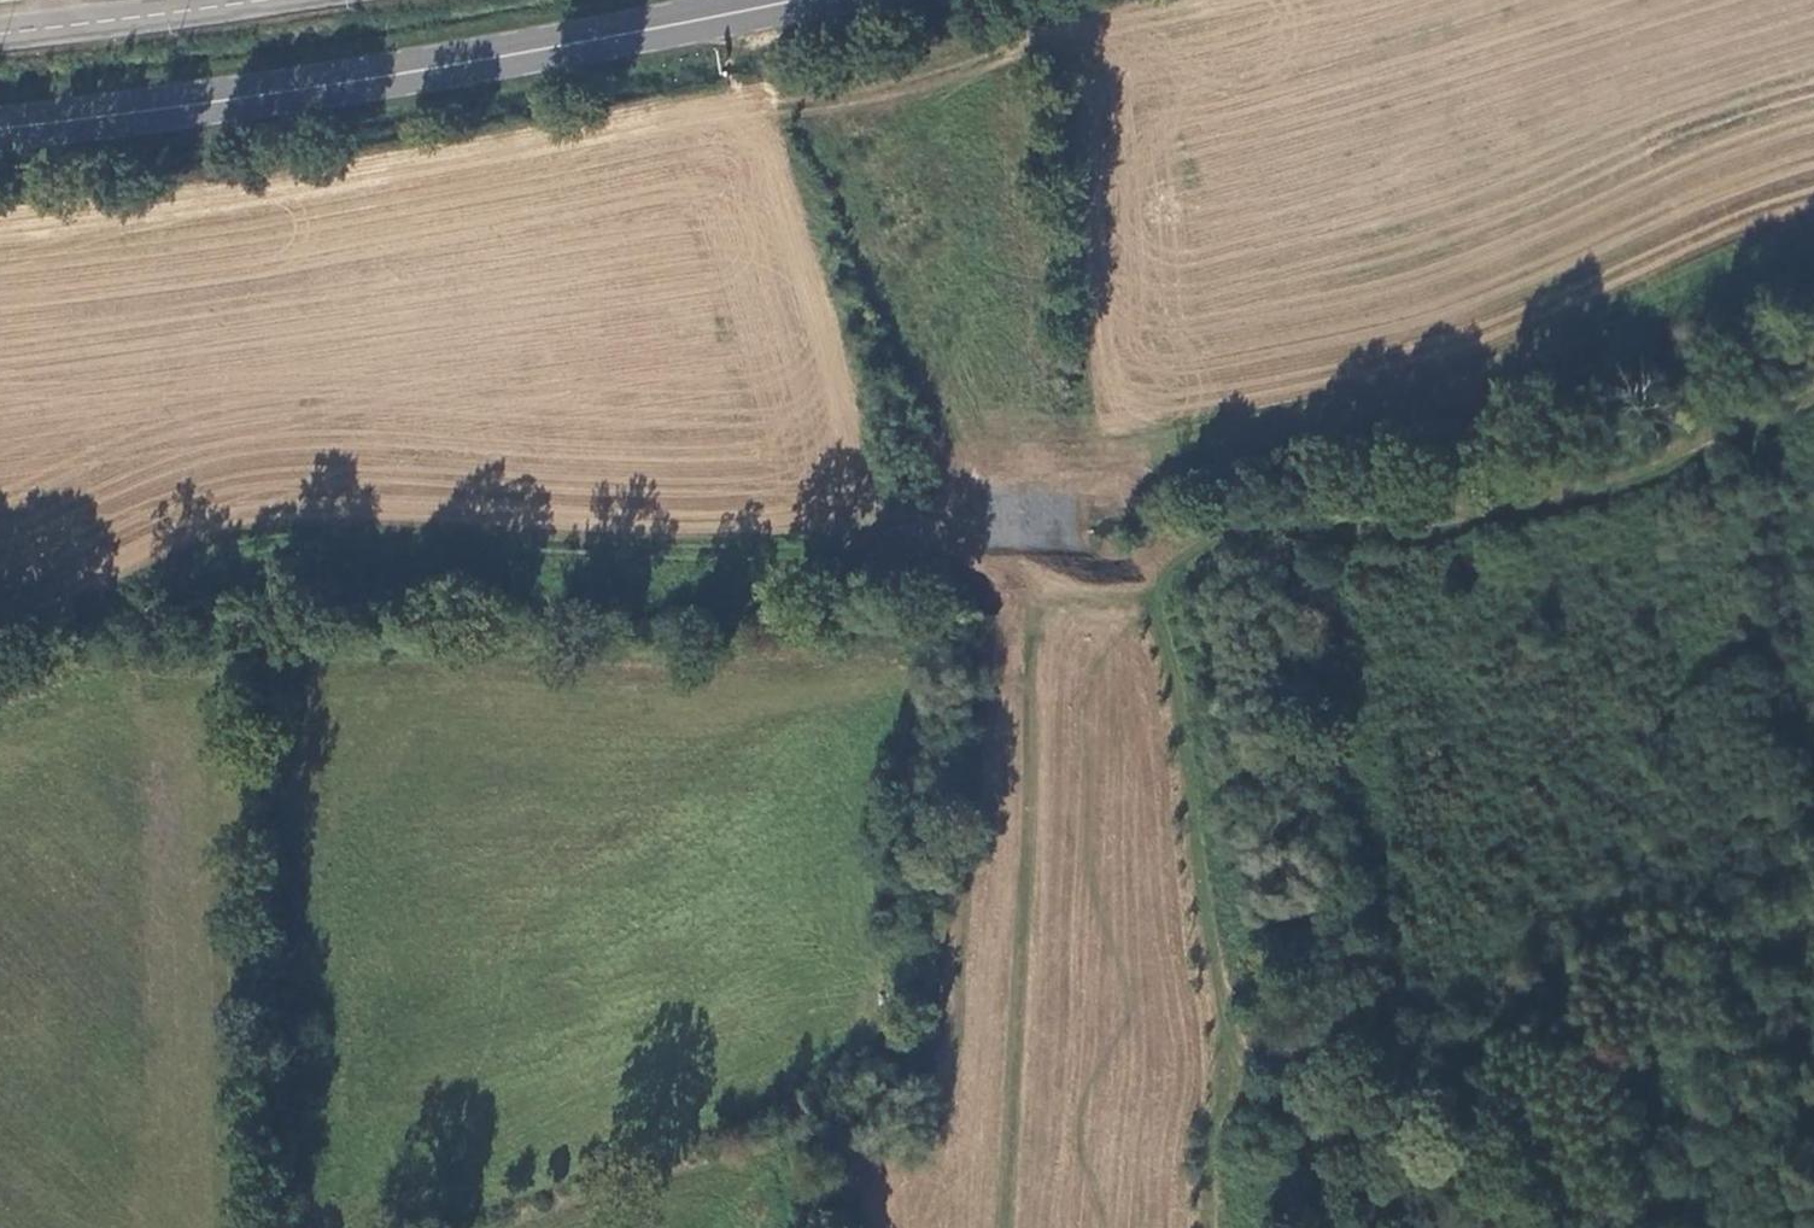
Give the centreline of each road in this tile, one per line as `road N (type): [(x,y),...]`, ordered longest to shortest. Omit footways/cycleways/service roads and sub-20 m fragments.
road 1 (primary): [(0,131),(380,79),(804,0)]
road 2 (tertiary): [(264,0),(0,35)]

